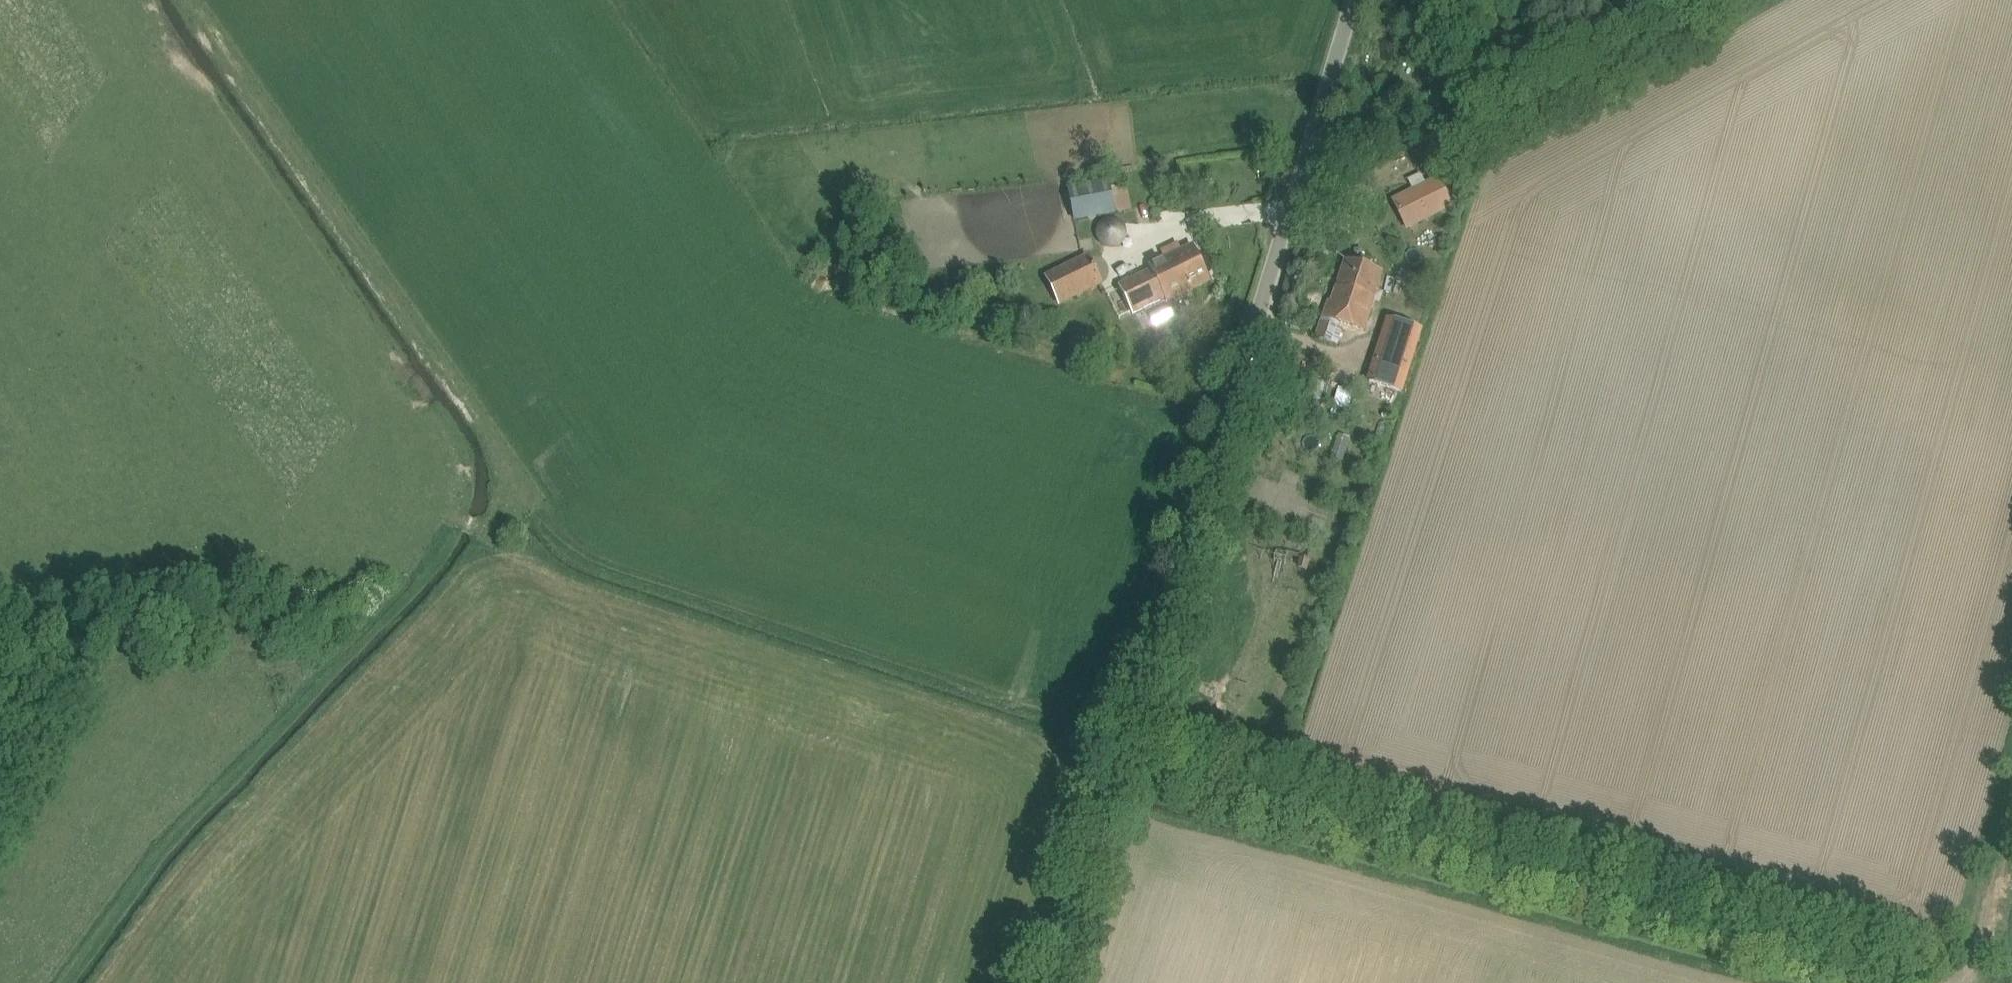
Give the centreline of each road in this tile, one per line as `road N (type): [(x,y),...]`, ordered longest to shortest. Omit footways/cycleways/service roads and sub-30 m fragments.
road 1 (unclassified): [(1054,982),(1352,0)]
road 2 (track): [(1973,982),(2011,836)]

